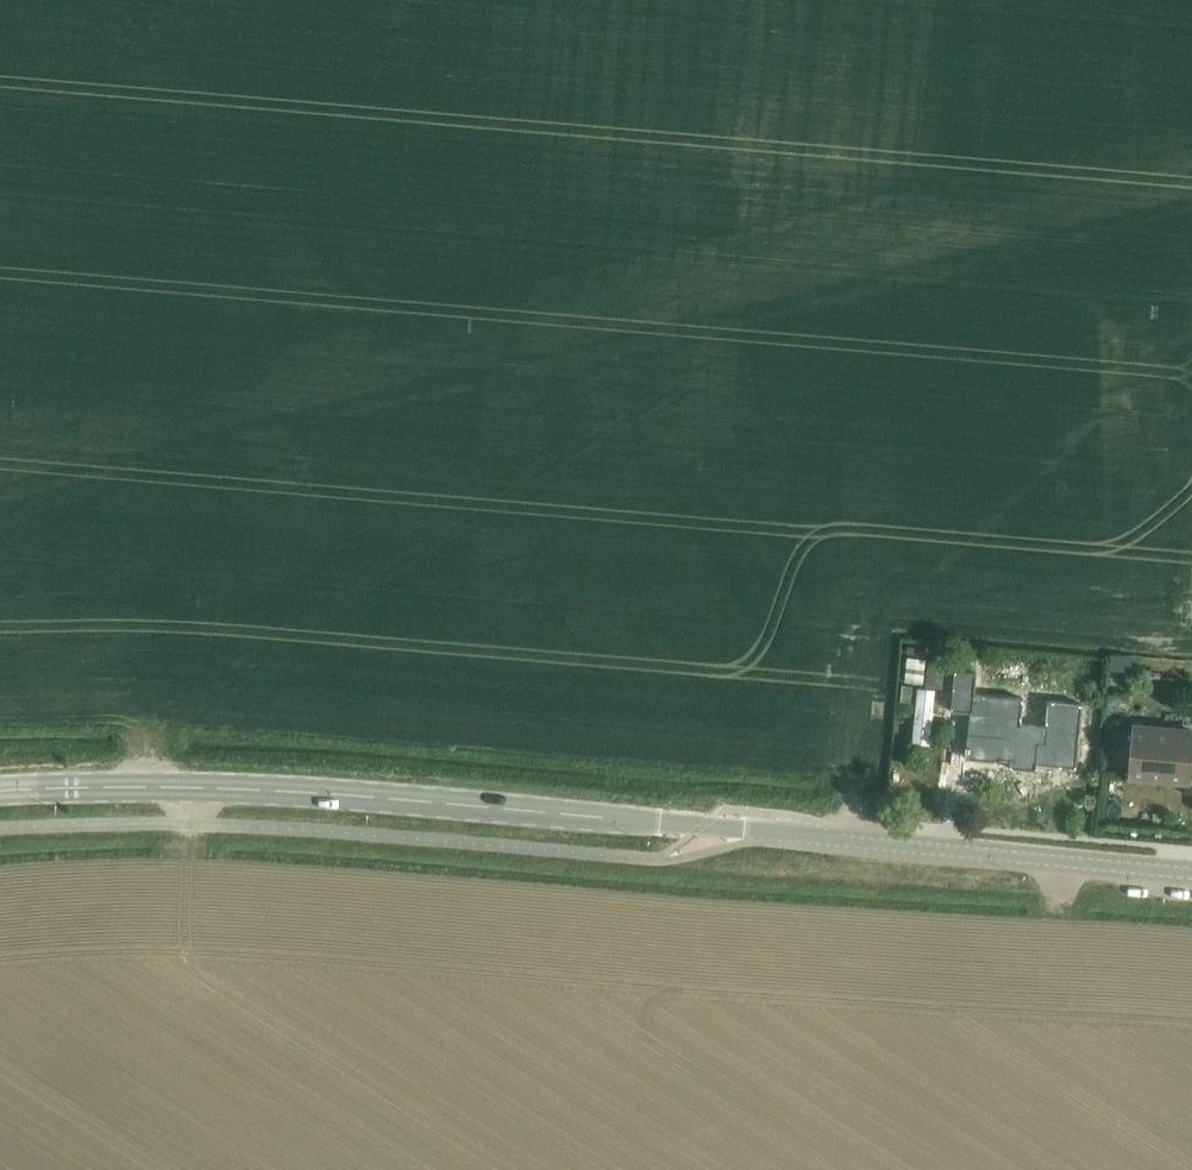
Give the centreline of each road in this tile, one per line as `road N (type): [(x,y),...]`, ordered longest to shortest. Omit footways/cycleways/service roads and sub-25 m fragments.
road 1 (tertiary): [(0,789),(144,786),(808,839)]
road 2 (tertiary): [(1191,869),(808,839)]

